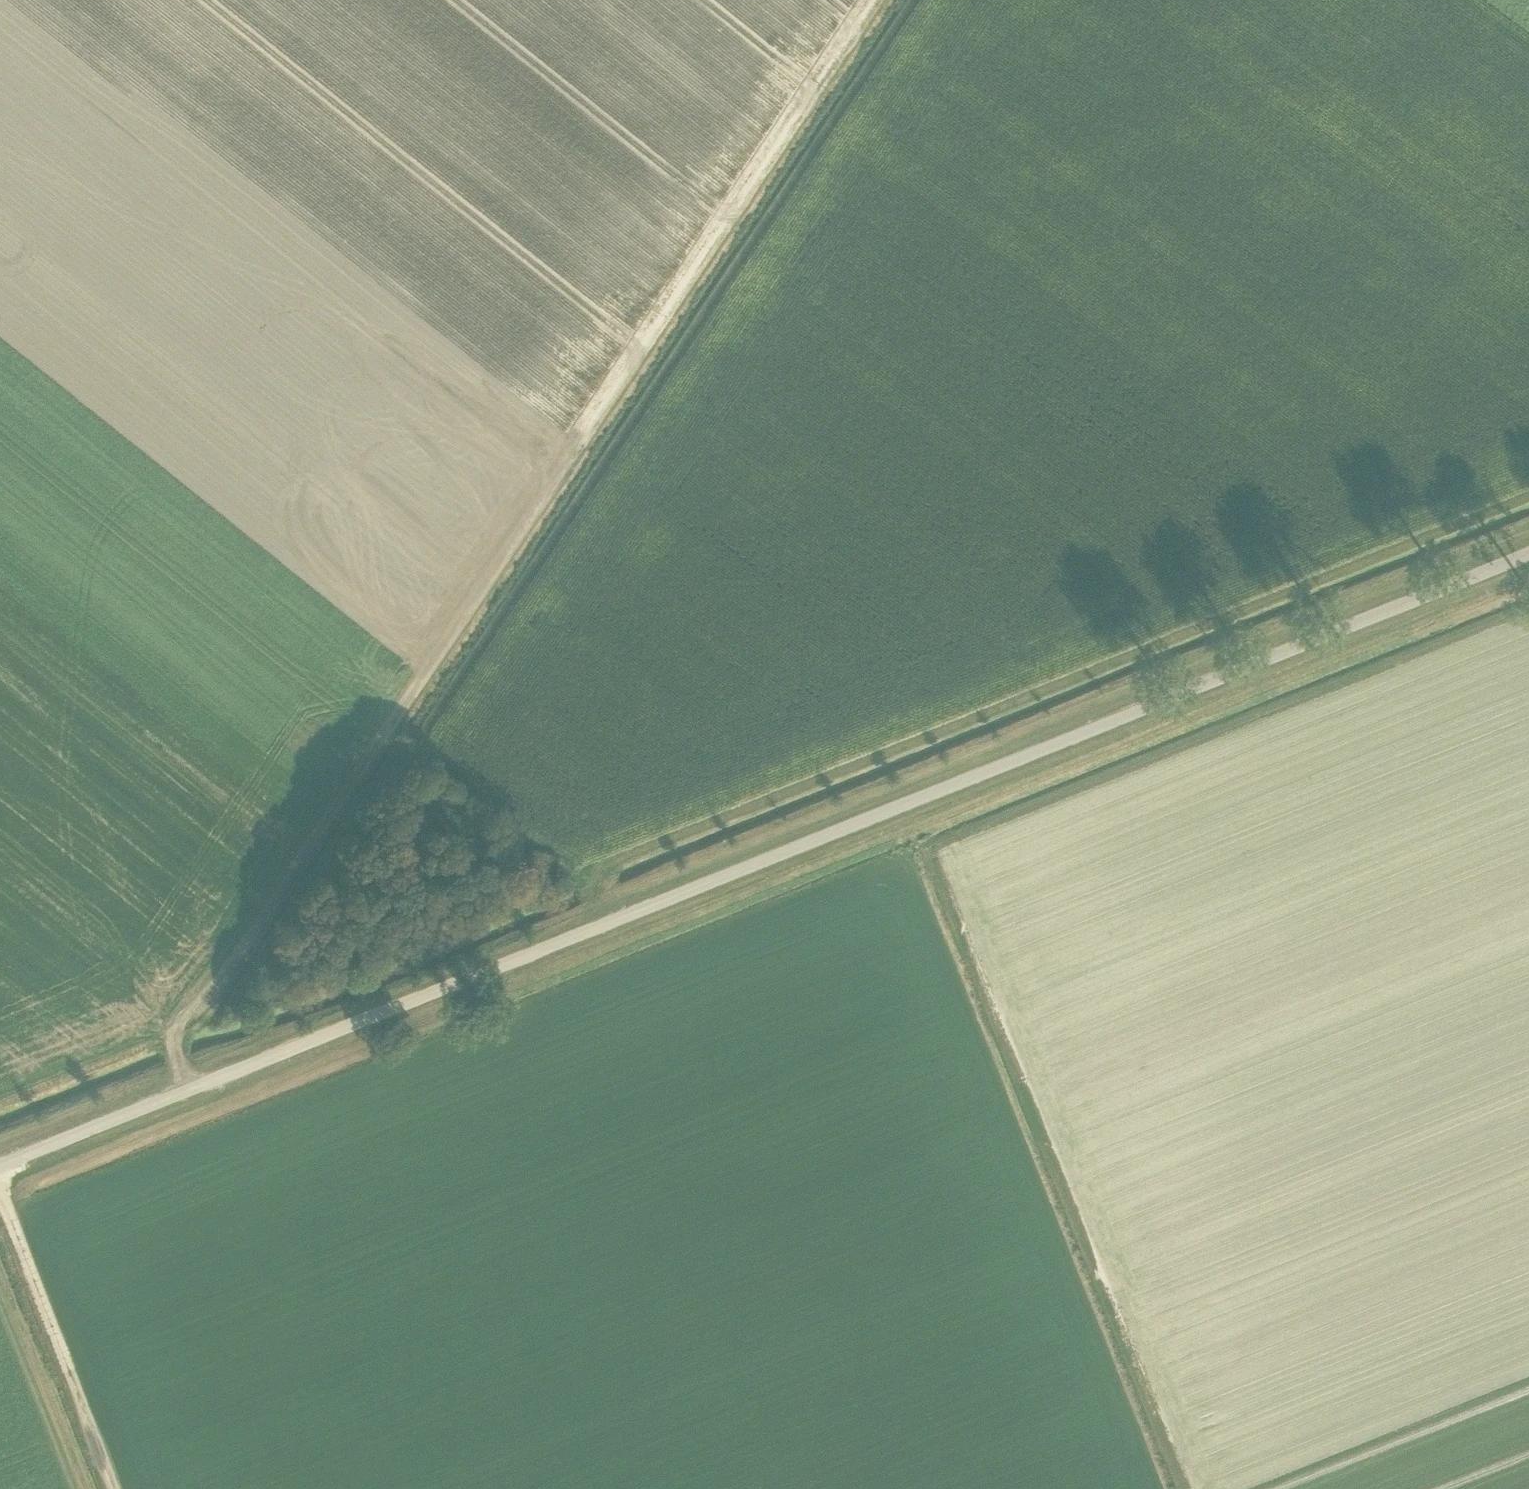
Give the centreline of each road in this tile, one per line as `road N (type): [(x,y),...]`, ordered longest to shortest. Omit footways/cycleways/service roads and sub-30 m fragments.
road 1 (unclassified): [(0,1167),(1528,554)]

